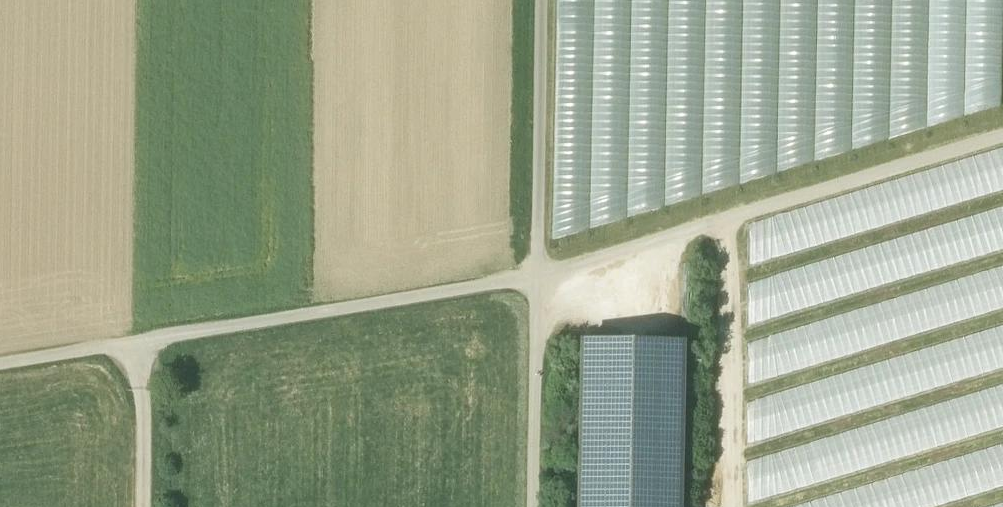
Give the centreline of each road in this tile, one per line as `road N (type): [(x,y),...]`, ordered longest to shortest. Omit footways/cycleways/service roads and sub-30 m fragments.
road 1 (track): [(538,276),(1002,137)]
road 2 (track): [(142,342),(538,276)]
road 3 (track): [(538,276),(542,0)]
road 4 (track): [(534,506),(538,276)]
road 5 (track): [(142,342),(143,506)]
road 6 (track): [(142,342),(0,365)]

